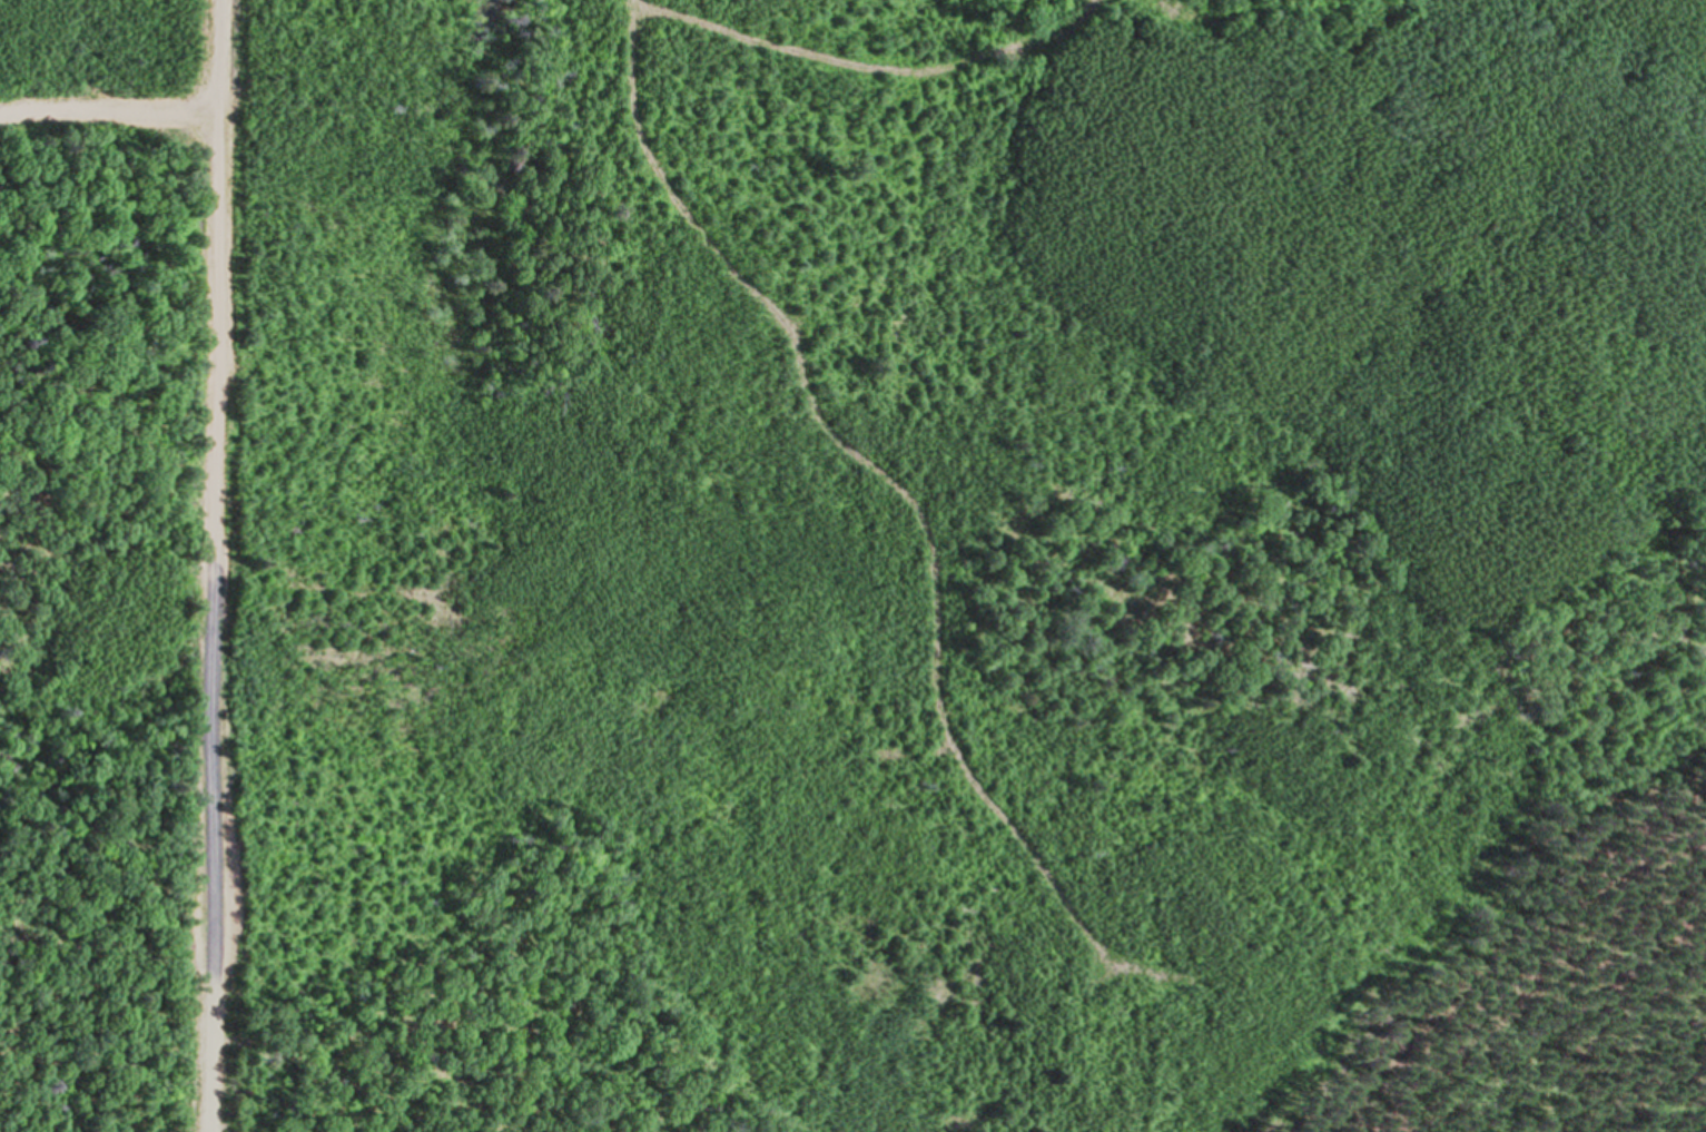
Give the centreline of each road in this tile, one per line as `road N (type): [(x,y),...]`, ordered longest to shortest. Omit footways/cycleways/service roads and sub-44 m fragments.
road 1 (residential): [(221,0),(210,1131)]
road 2 (track): [(220,110),(65,108),(0,122)]

